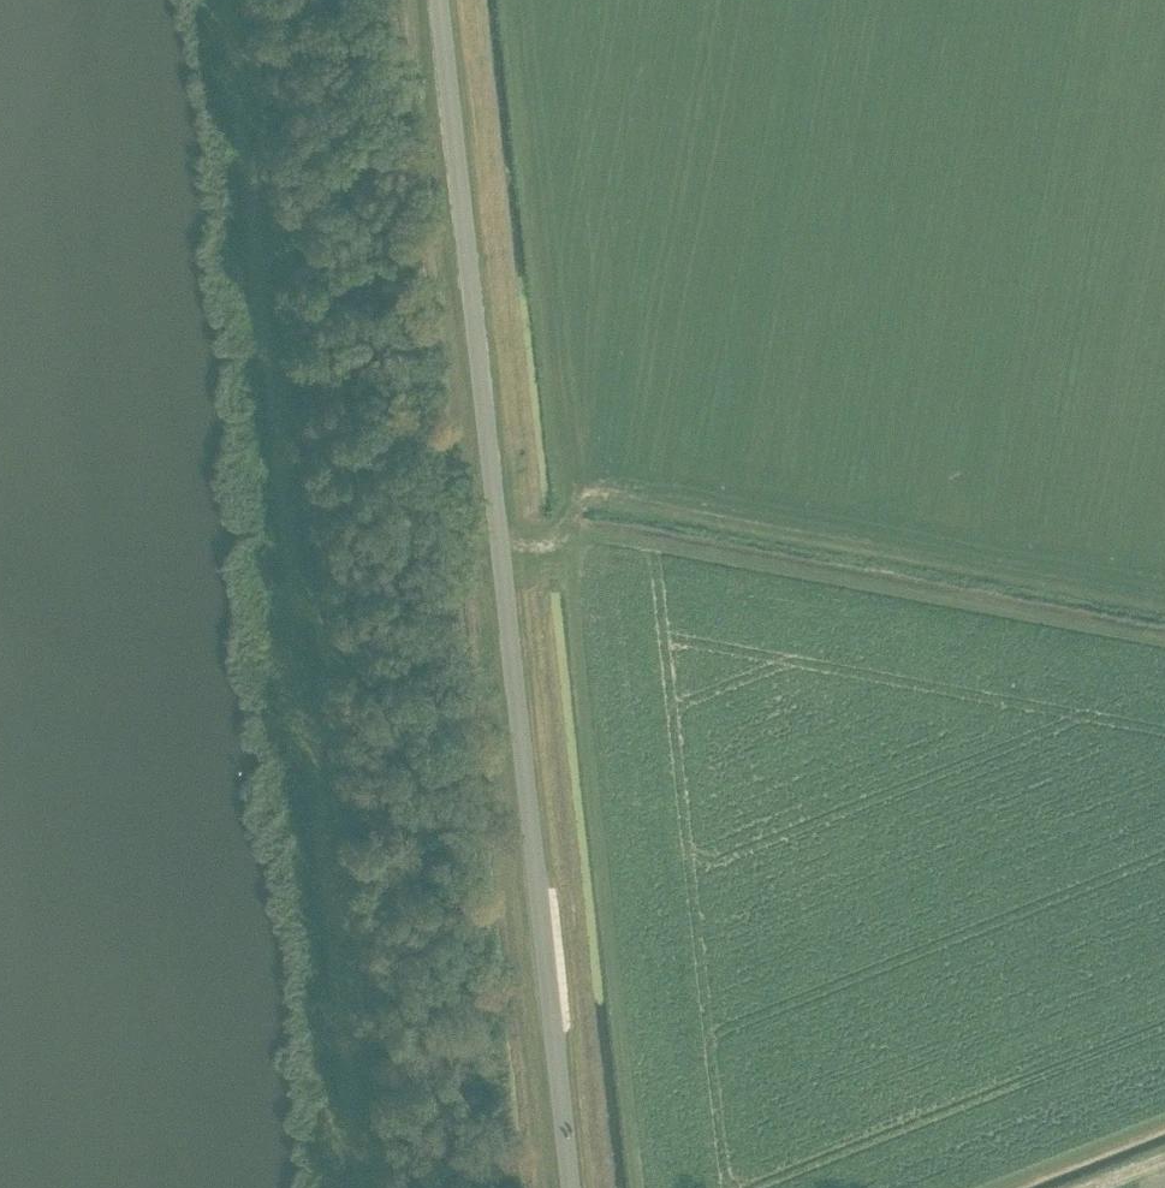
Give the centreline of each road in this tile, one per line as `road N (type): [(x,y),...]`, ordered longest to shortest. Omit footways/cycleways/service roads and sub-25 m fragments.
road 1 (unclassified): [(570,1187),(440,0)]

